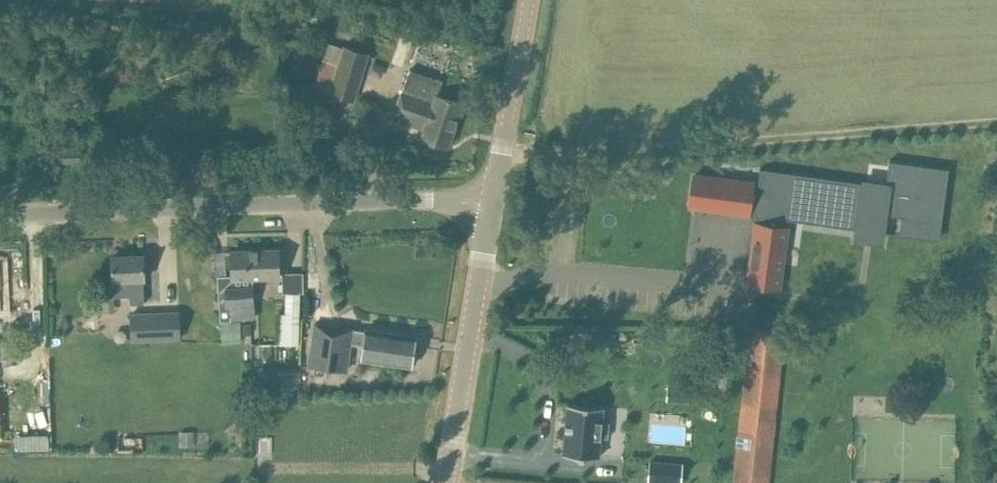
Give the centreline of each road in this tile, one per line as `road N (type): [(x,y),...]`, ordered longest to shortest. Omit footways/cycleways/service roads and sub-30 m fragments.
road 1 (track): [(502,151),(996,119)]
road 2 (unclassified): [(493,205),(0,214)]
road 3 (tertiary): [(445,482),(493,205)]
road 4 (tertiary): [(493,205),(529,0)]

